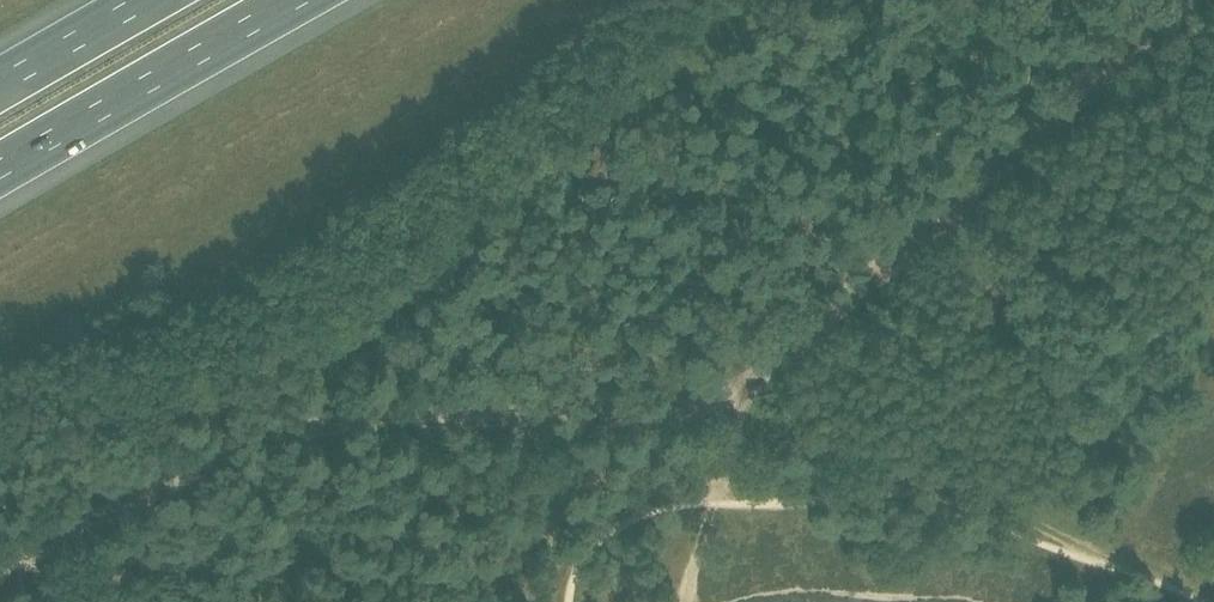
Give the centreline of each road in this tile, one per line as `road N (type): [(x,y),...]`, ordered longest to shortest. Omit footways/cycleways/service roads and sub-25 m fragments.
road 1 (track): [(0,573),(317,409),(740,413)]
road 2 (track): [(1198,0),(813,328),(746,391),(740,413)]
road 3 (motorway): [(0,171),(297,0)]
road 4 (track): [(684,601),(740,413)]
road 5 (motorway): [(147,0),(0,85)]

